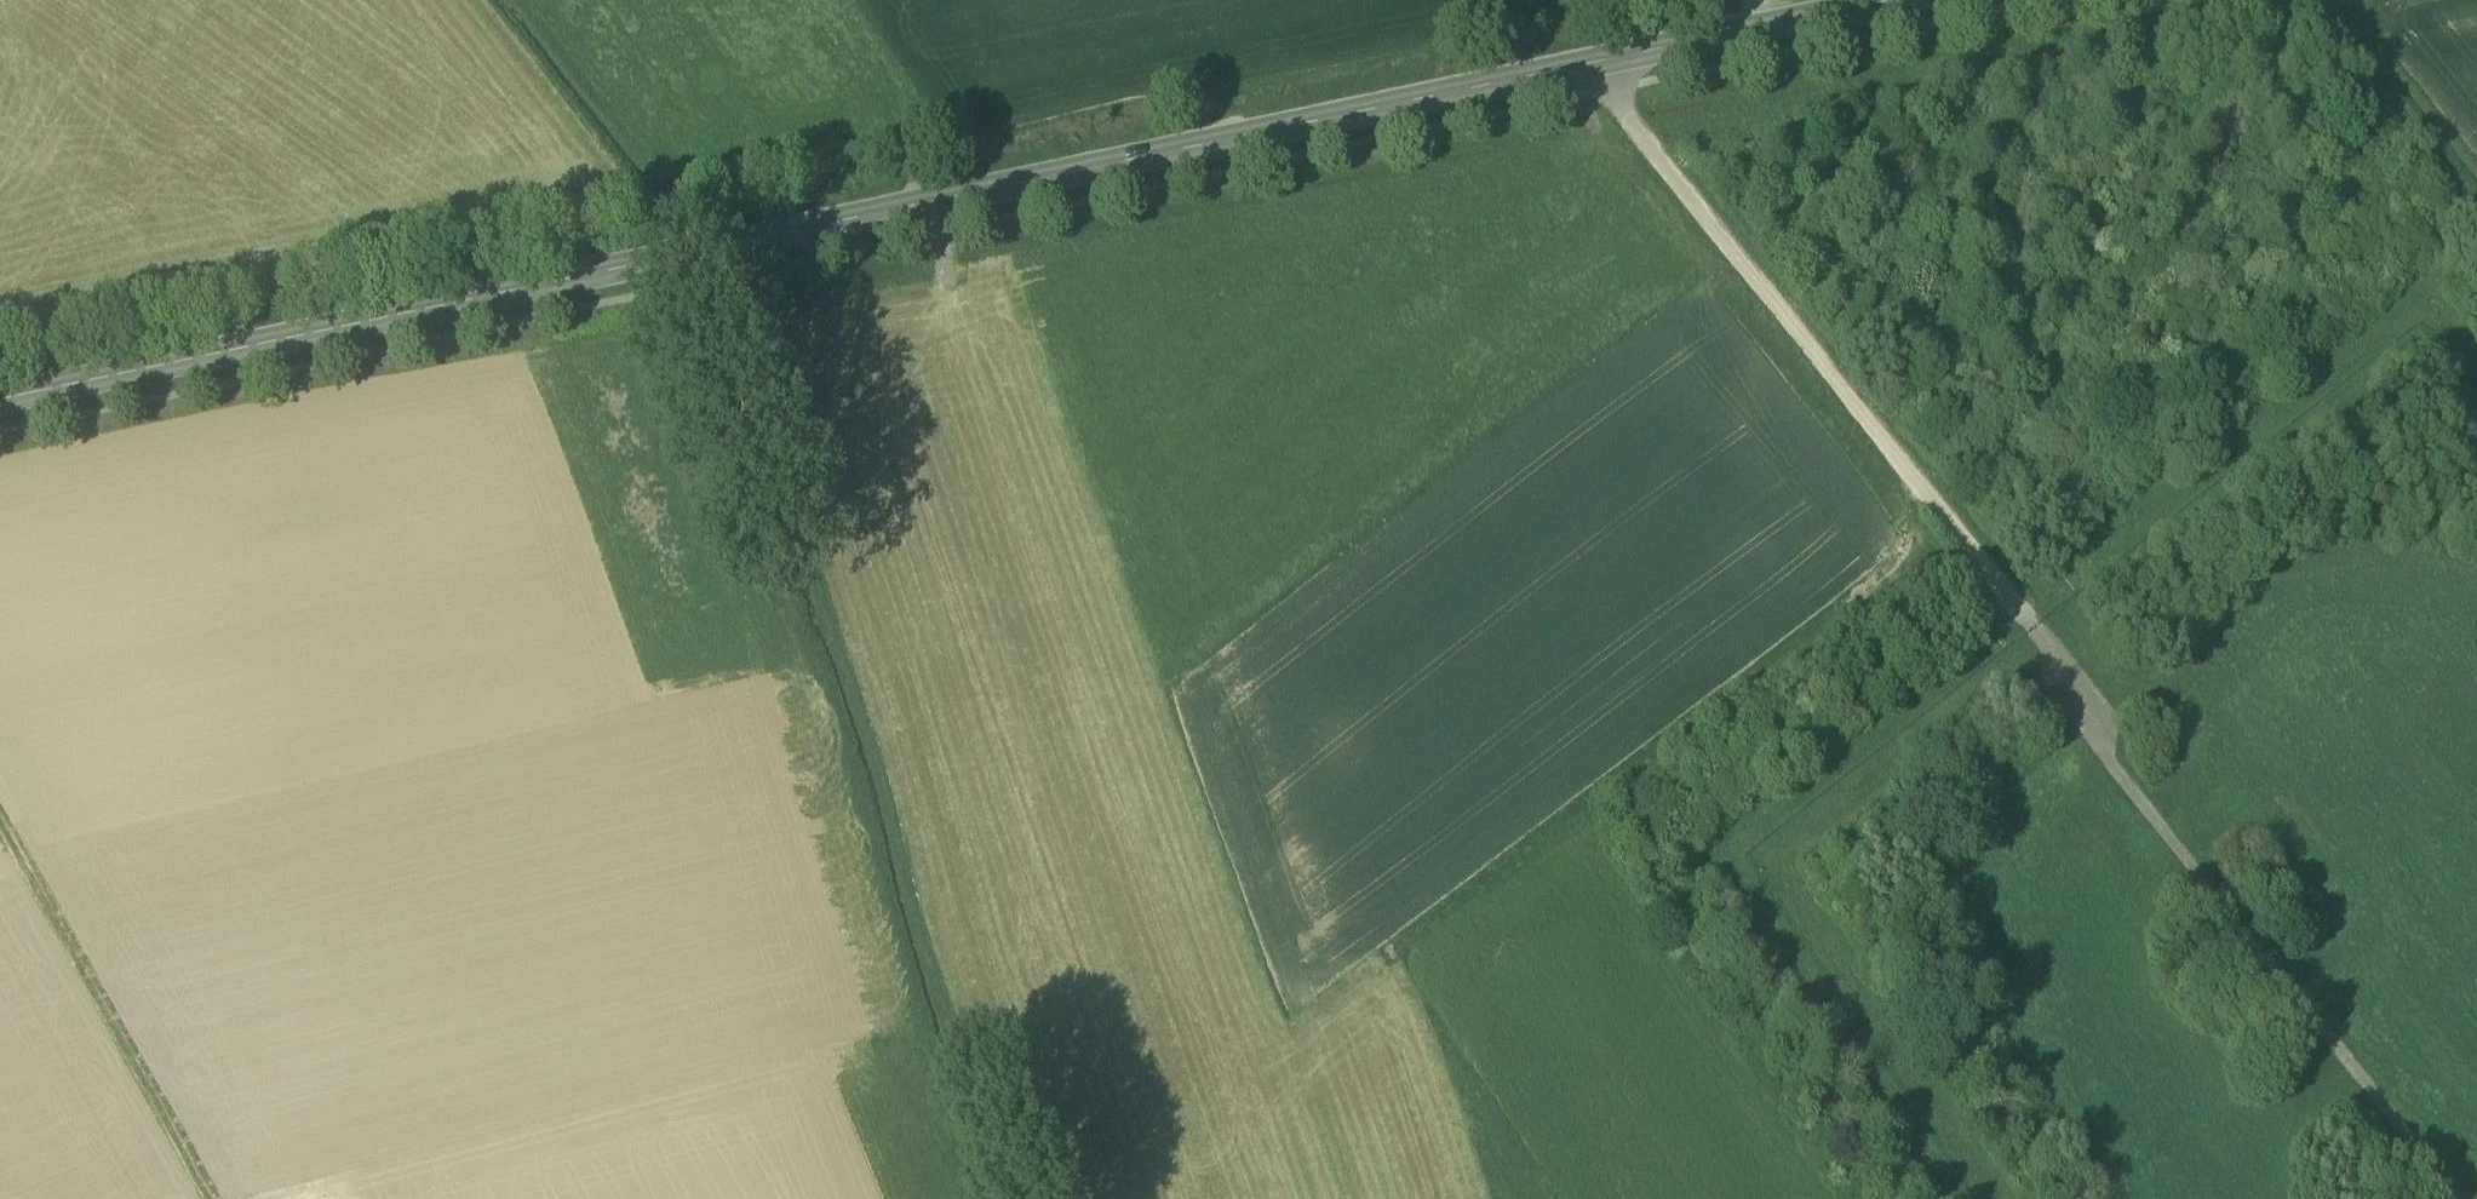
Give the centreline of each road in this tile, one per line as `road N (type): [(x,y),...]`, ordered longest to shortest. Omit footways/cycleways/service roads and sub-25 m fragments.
road 1 (secondary): [(1903,0),(671,261)]
road 2 (track): [(1950,525),(1388,954)]
road 3 (secondary): [(0,400),(671,261)]
road 4 (track): [(0,835),(206,1198)]

